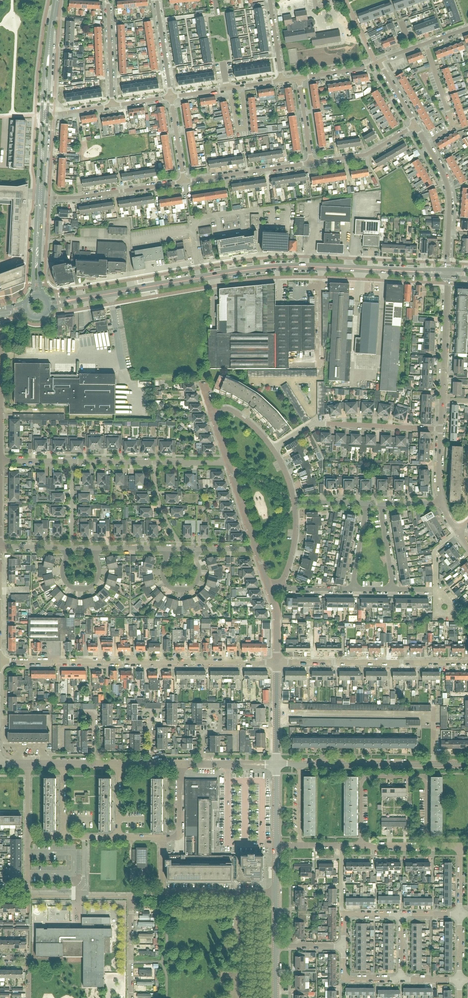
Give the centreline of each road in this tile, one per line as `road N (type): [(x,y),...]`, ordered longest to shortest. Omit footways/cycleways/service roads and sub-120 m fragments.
road 1 (unclassified): [(0,661),(276,662)]
road 2 (residential): [(427,845),(426,776),(364,779),(361,845)]
road 3 (unclassified): [(276,662),(467,663)]
road 4 (residential): [(271,449),(312,423),(440,429)]
road 5 (unclassified): [(300,764),(467,766)]
road 6 (secondary): [(262,268),(423,272)]
road 7 (residential): [(43,197),(184,182)]
road 8 (residential): [(447,269),(449,196),(426,143)]
road 9 (residential): [(184,182),(311,164)]
road 10 (secondary): [(75,299),(200,278)]
road 11 (unclassified): [(442,401),(448,277)]
road 12 (unclassified): [(200,278),(195,223),(261,210)]

